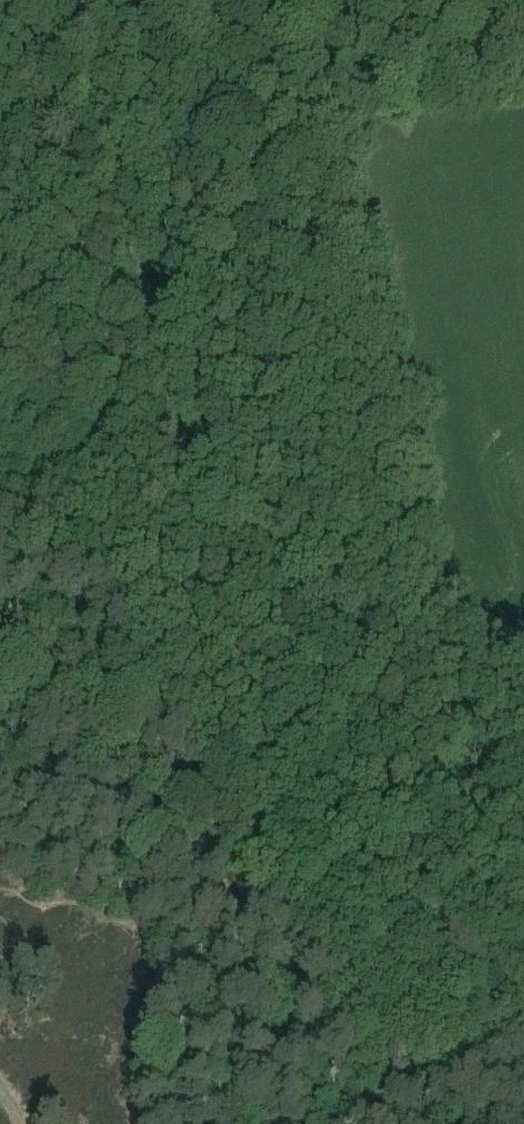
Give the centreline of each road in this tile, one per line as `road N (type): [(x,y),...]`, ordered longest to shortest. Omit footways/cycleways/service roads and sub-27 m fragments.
road 1 (track): [(308,0),(284,41),(421,642),(523,689)]

